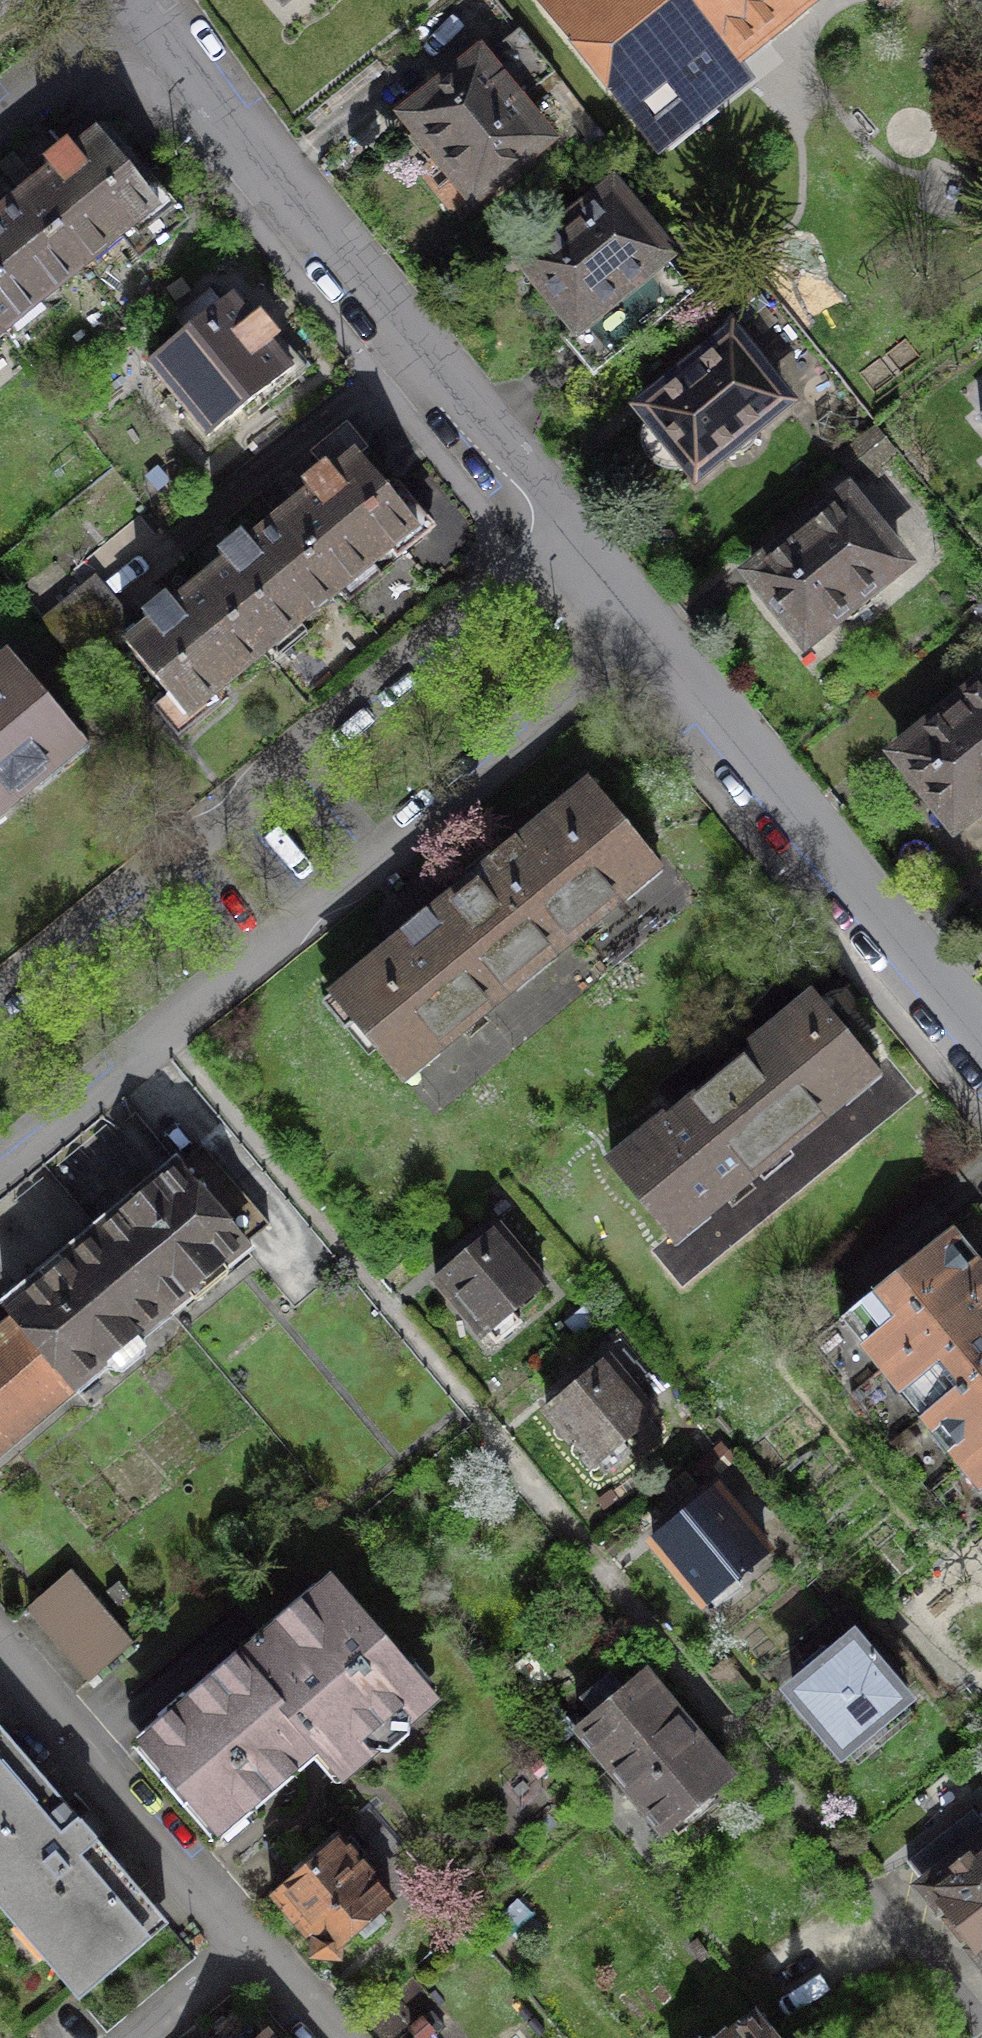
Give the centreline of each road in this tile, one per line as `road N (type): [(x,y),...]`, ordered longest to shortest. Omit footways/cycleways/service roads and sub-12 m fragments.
road 1 (residential): [(0,1165),(640,627)]
road 2 (residential): [(556,525),(0,991)]
road 3 (residential): [(142,0),(556,525)]
road 4 (residential): [(640,627),(981,1042)]
road 5 (residential): [(256,1942),(0,1647)]
road 6 (residential): [(0,114),(139,0)]
road 7 (residential): [(256,1942),(142,2037)]
road 8 (residential): [(556,525),(640,627)]
road 9 (residential): [(337,2037),(256,1942)]

